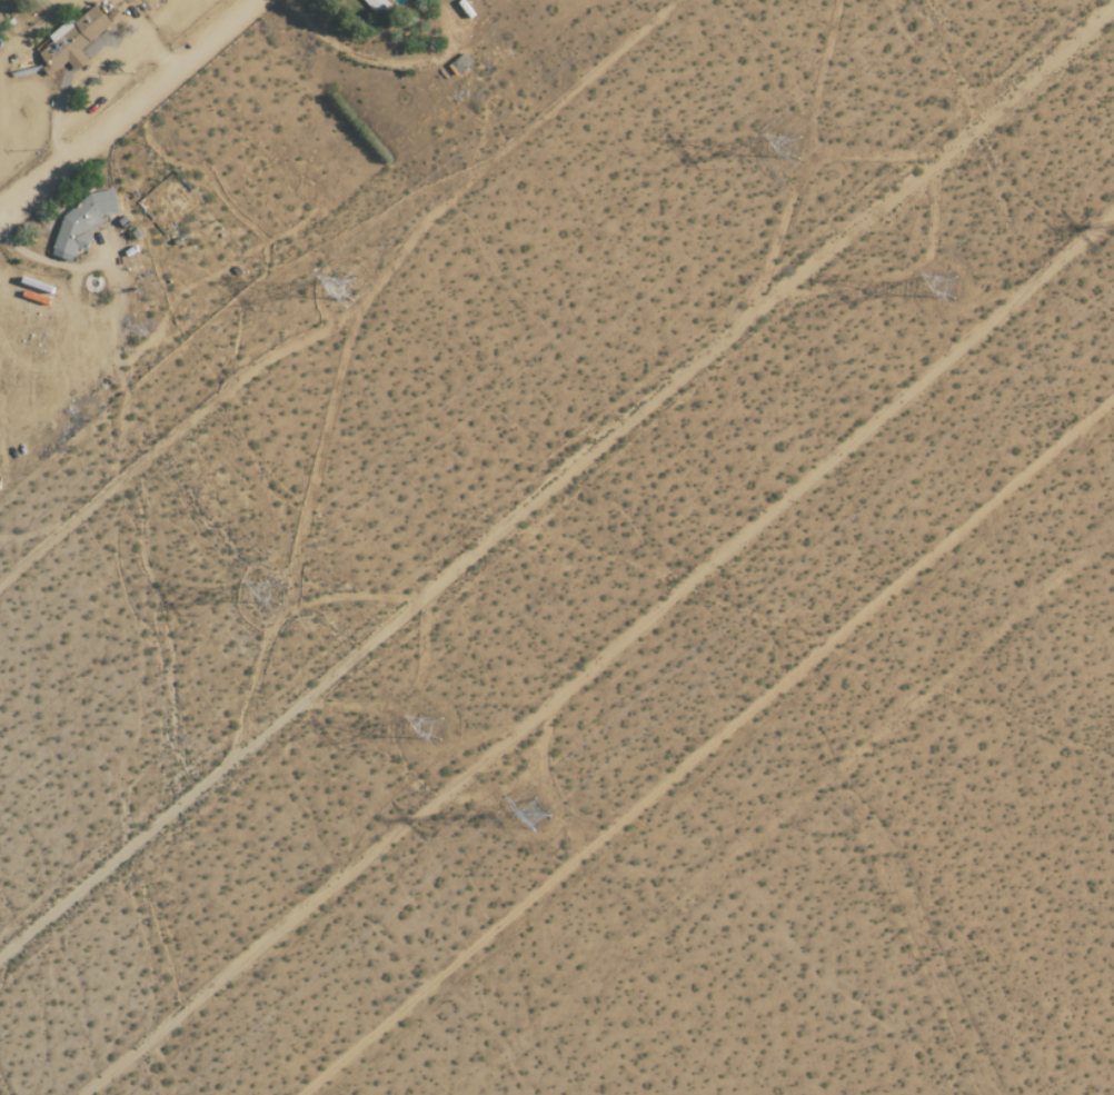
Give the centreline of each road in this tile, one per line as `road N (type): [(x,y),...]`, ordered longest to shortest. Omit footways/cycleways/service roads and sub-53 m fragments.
road 1 (track): [(0,979),(1113,7)]
road 2 (track): [(1113,394),(304,1094)]

